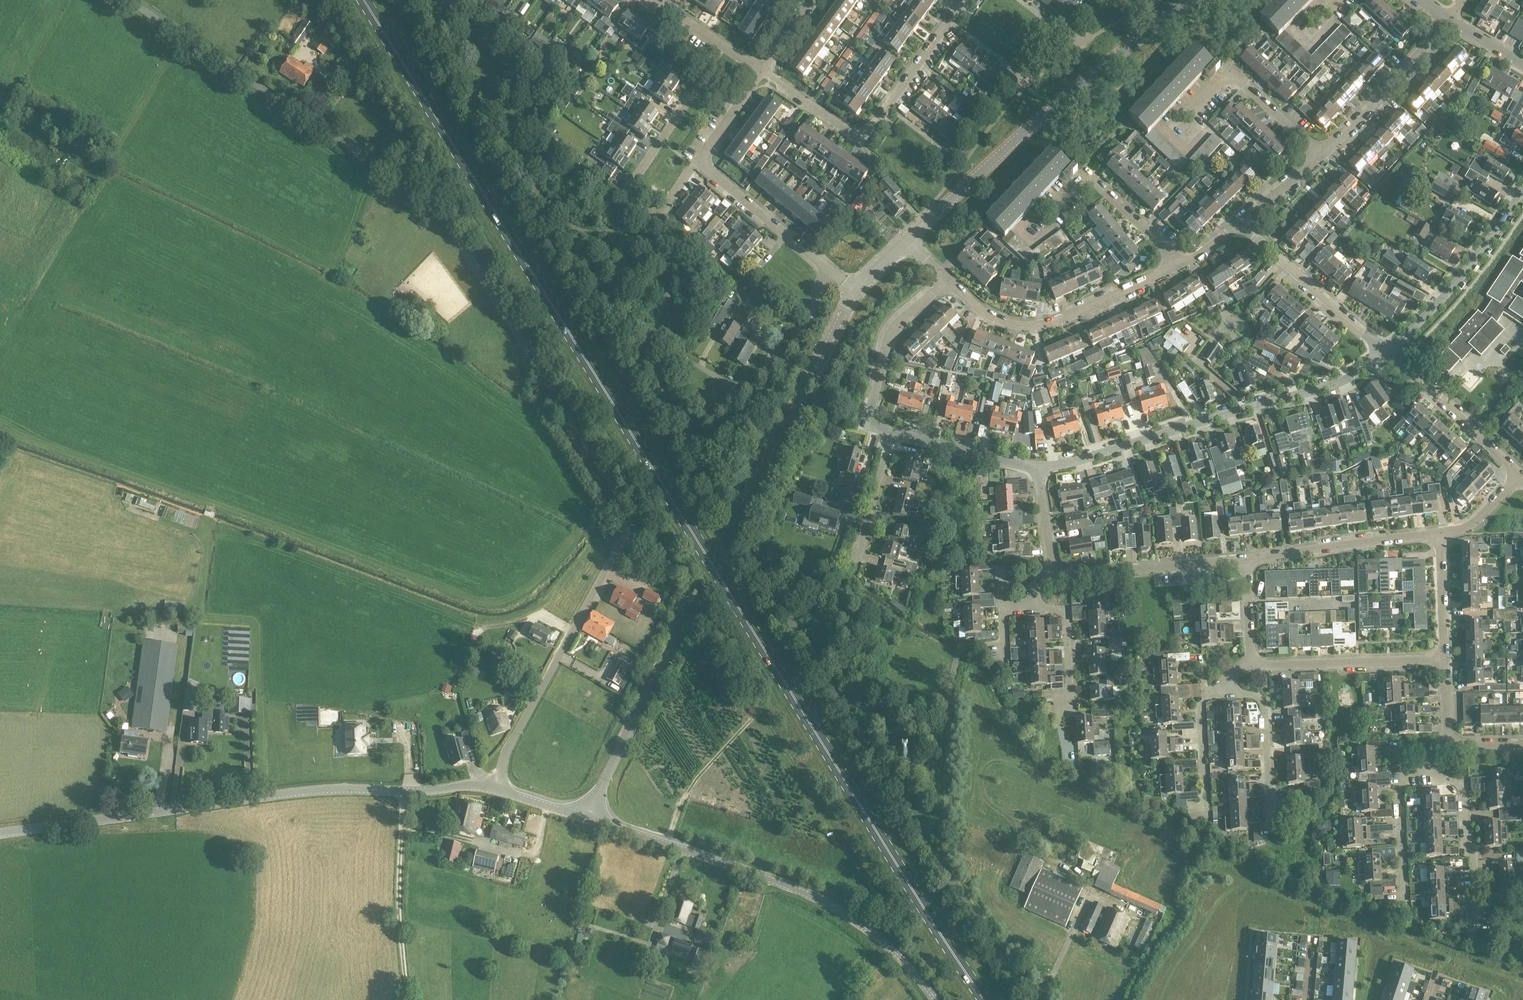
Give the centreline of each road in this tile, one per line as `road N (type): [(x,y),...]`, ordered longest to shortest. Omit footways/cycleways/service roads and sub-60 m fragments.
road 1 (primary): [(984,999),(364,0)]
road 2 (unclassified): [(498,789),(509,748),(622,541),(624,509),(433,206),(127,0)]
road 3 (unclassified): [(919,828),(690,448),(699,420),(807,330),(830,271)]
road 4 (unclassified): [(587,818),(816,367)]
road 5 (tertiary): [(0,834),(312,792),(498,789)]
road 6 (tertiary): [(935,999),(894,952),(829,905),(587,818)]
road 7 (residential): [(907,242),(1107,61),(1197,0)]
road 8 (residential): [(1388,354),(1334,385),(1038,467)]
road 9 (residential): [(761,72),(843,127),(864,131),(965,0)]
road 10 (residential): [(697,161),(658,216),(629,197),(694,94),(706,90),(734,110)]
road 11 (residential): [(948,281),(984,313),(1025,326),(1068,317),(1182,264)]
road 12 (unclassified): [(919,828),(945,812),(959,652),(1004,644)]
road 13 (residential): [(1522,192),(1453,288),(1388,354)]
road 14 (residential): [(1323,156),(1236,81),(1219,84),(1167,137)]
road 15 (unclassified): [(1031,999),(919,828)]
road 16 (residential): [(1245,561),(1440,534)]
road 17 (residential): [(1249,663),(1445,661)]
road 18 (residential): [(1388,354),(1242,224)]
road 19 (track): [(181,36),(77,200)]
road 20 (residential): [(1472,930),(1474,853),(1466,848),(1460,784),(1418,778)]
road 21 (residential): [(1054,576),(1245,561)]
road 22 (residential): [(890,432),(877,429),(870,415),(887,343),(948,281)]
road 23 (residential): [(1323,156),(1452,23)]
road 24 (residential): [(1182,264),(1088,176),(1050,217)]
road 25 (residential): [(1520,475),(1388,354)]
road 26 (residential): [(1219,695),(1248,694),(1264,710),(1272,832)]
road 27 (residential): [(830,271),(697,161)]
road 28 (residential): [(1038,467),(890,432)]
road 29 (residential): [(1403,912),(1398,795),(1418,778)]
road 30 (residential): [(1206,826),(1200,712),(1207,698)]
road 31 (residential): [(761,72),(655,0)]
road 32 (residential): [(1445,661),(1440,534)]
road 33 (residential): [(1073,696),(1069,622),(1059,609),(1028,607)]
road 34 (residential): [(861,550),(890,432)]

